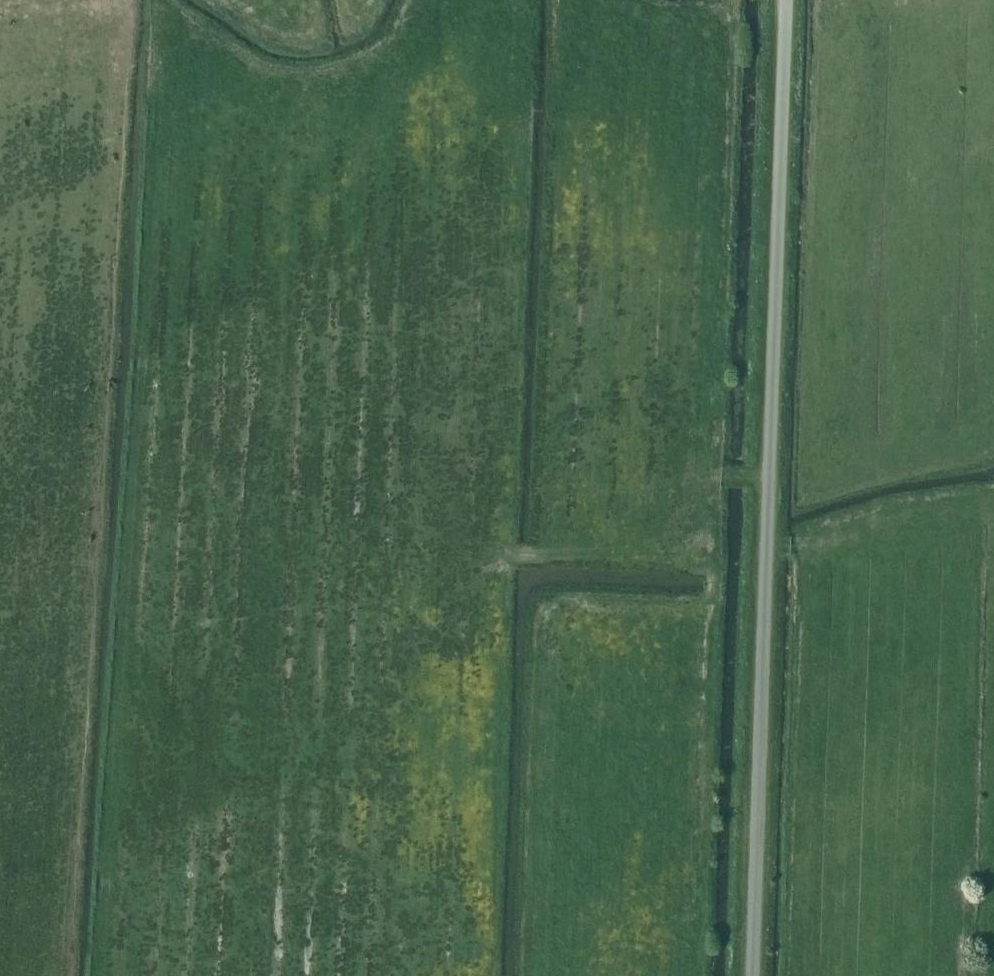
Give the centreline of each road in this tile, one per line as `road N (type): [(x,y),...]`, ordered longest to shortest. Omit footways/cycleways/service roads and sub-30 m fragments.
road 1 (unclassified): [(750,975),(783,0)]

